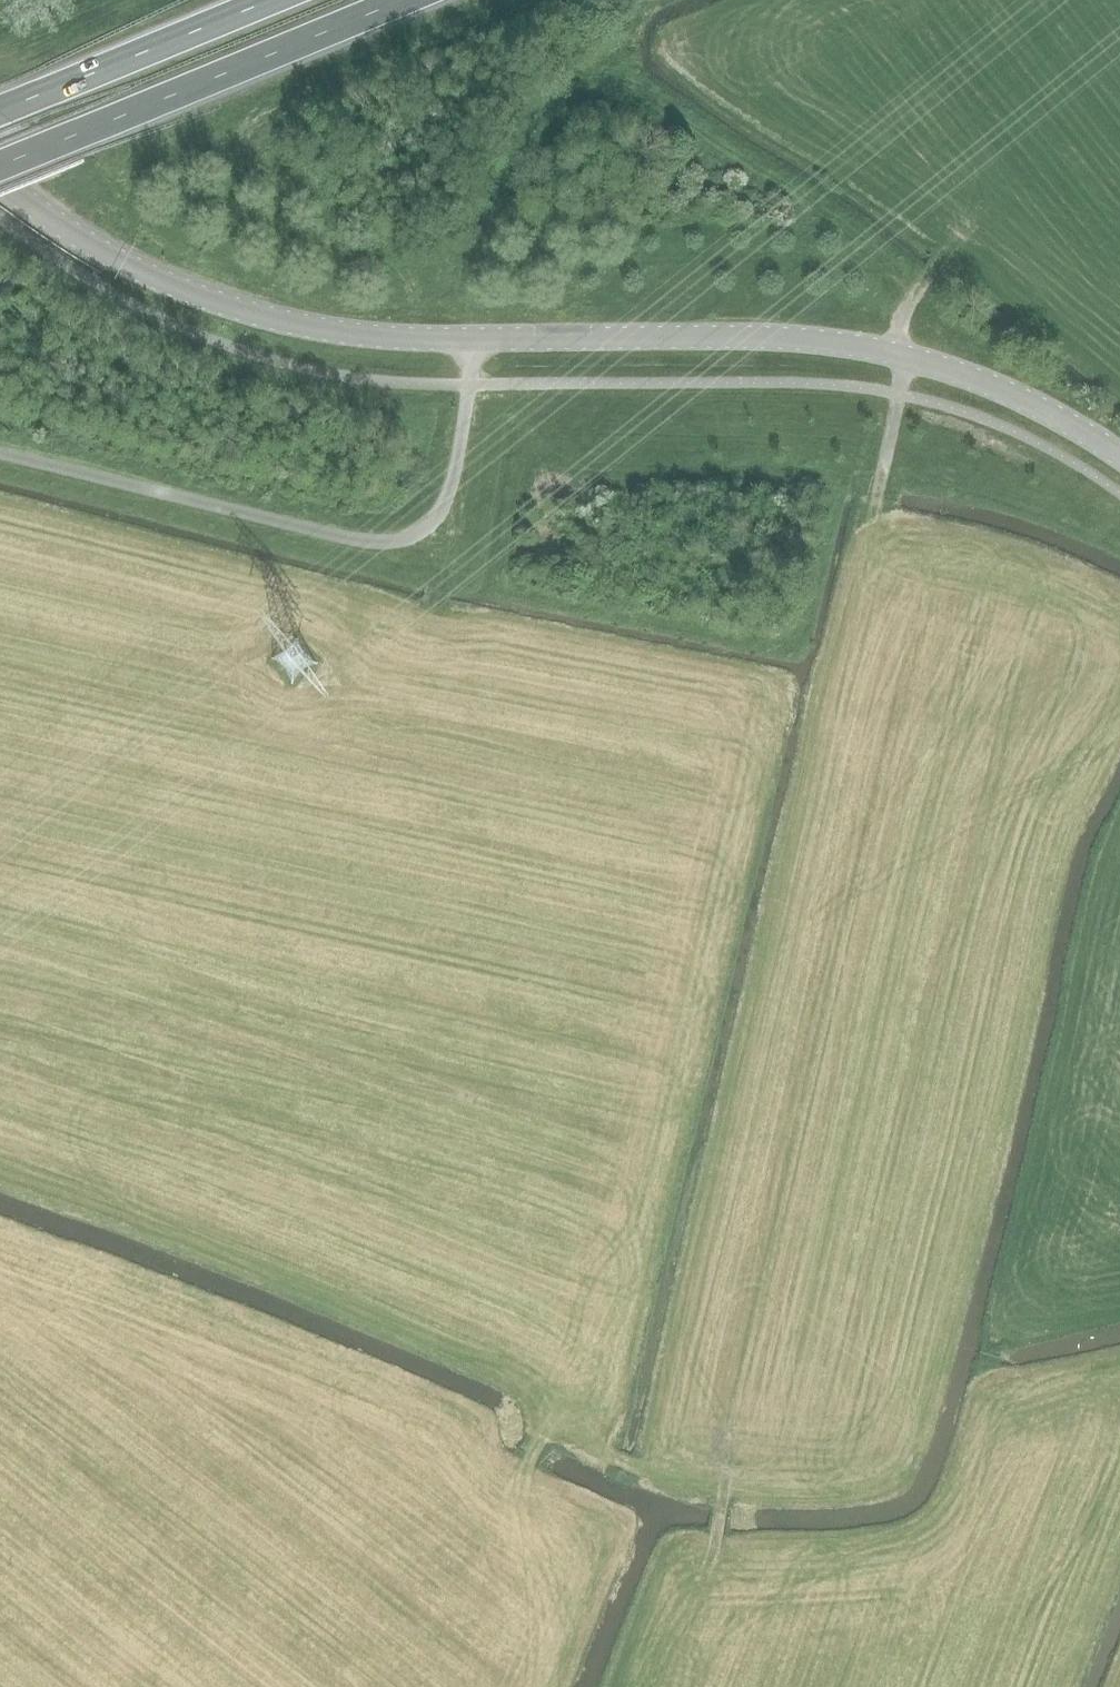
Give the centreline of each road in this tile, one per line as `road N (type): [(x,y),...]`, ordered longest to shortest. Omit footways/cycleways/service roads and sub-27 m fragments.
road 1 (tertiary): [(475,339),(758,337),(867,349),(994,386),(1119,457)]
road 2 (unclassified): [(0,453),(341,538),(405,538),(443,507),(475,339)]
road 3 (trunk): [(0,166),(406,0)]
road 4 (tertiary): [(118,261),(257,315),(381,337),(475,339)]
road 5 (trunk): [(271,0),(0,111)]
road 6 (track): [(908,357),(876,495)]
road 7 (tertiary): [(118,261),(0,183)]
road 8 (track): [(891,354),(908,307),(952,244)]

